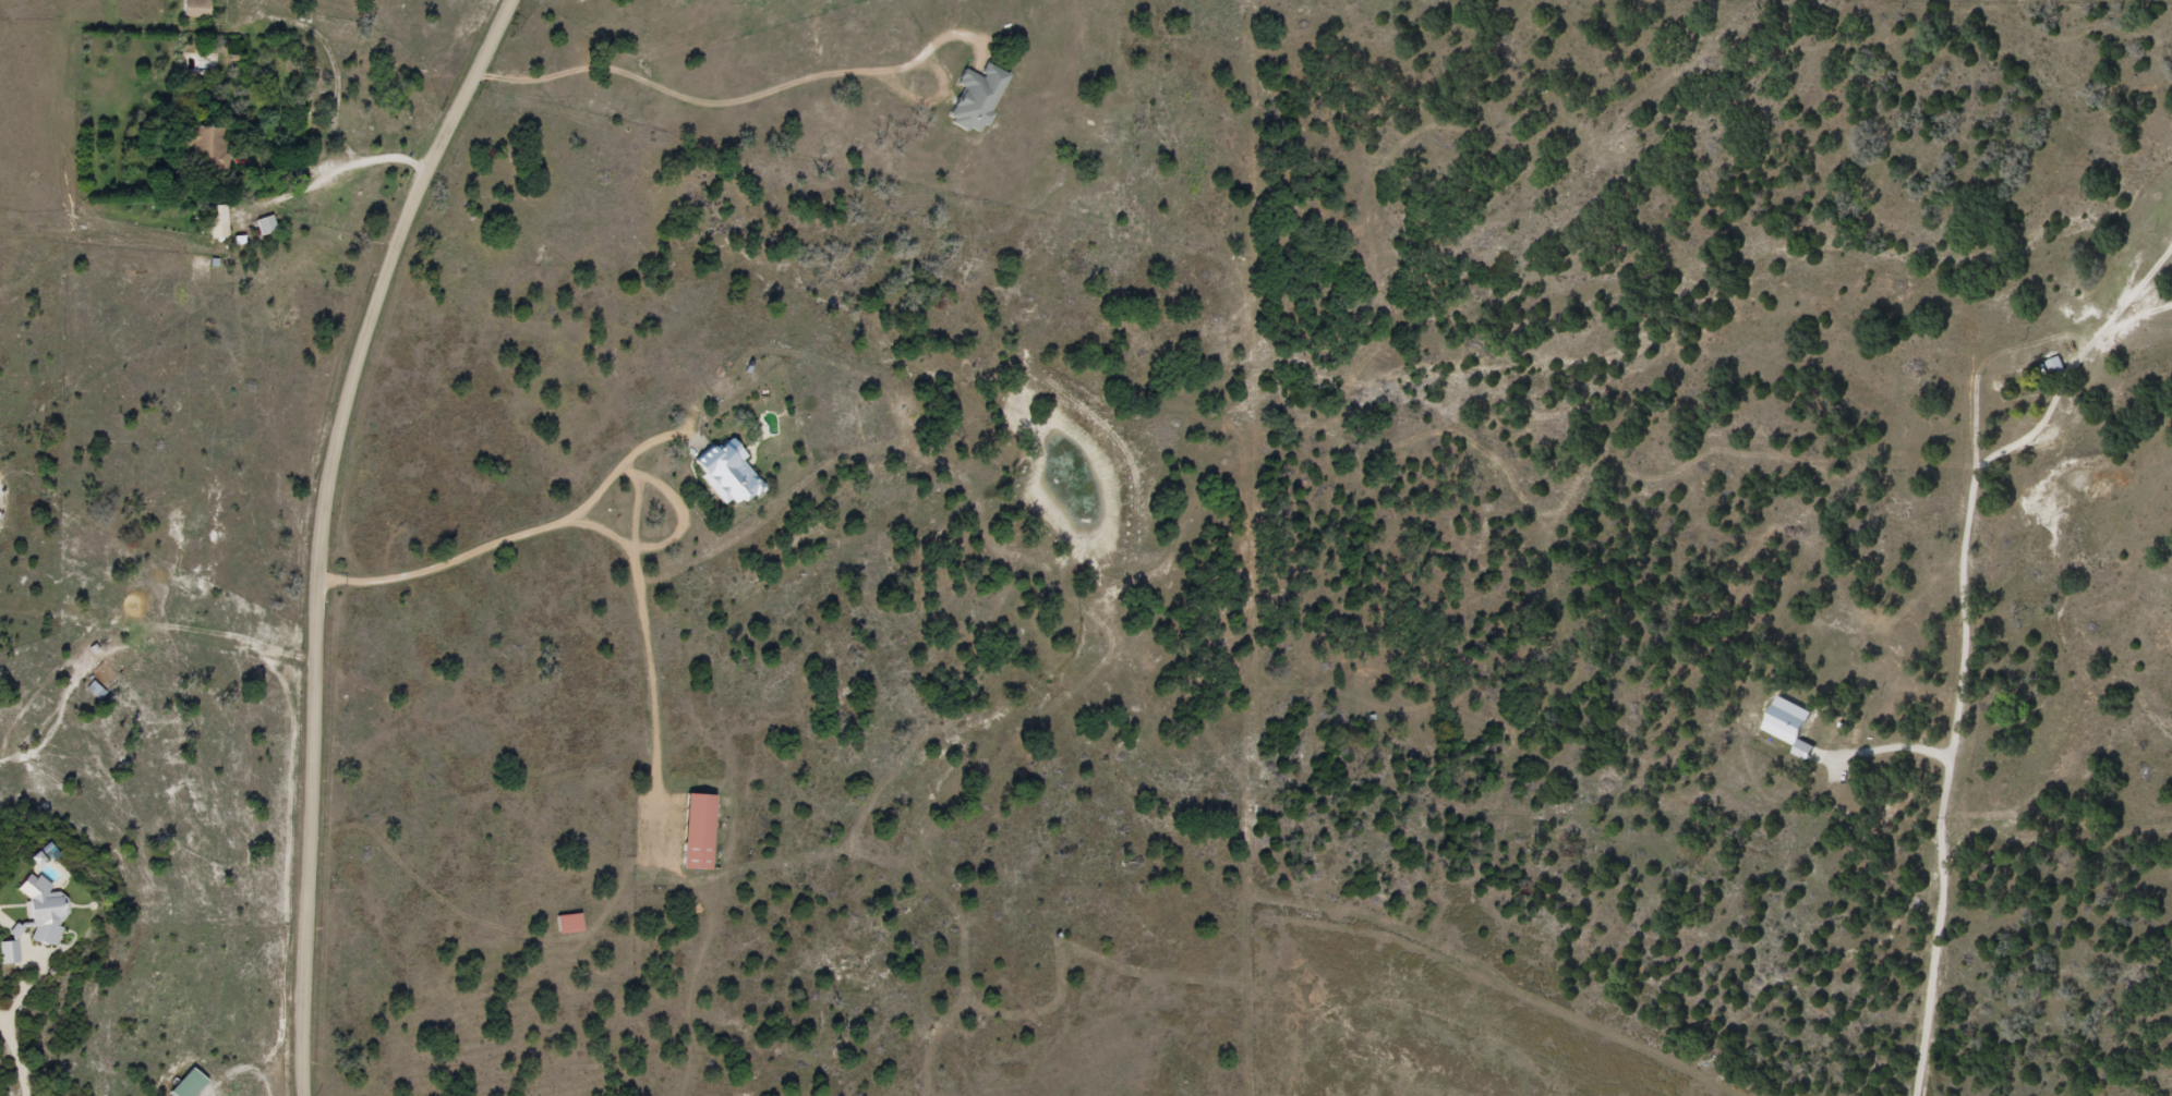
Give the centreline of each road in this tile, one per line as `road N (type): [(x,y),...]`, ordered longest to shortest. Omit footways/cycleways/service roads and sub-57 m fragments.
road 1 (residential): [(313,1095),(305,666),(342,348),(375,271),(429,196),(515,29),(521,0)]
road 2 (residential): [(2171,743),(2078,637),(2062,525),(2088,412),(2143,342),(2171,320)]

